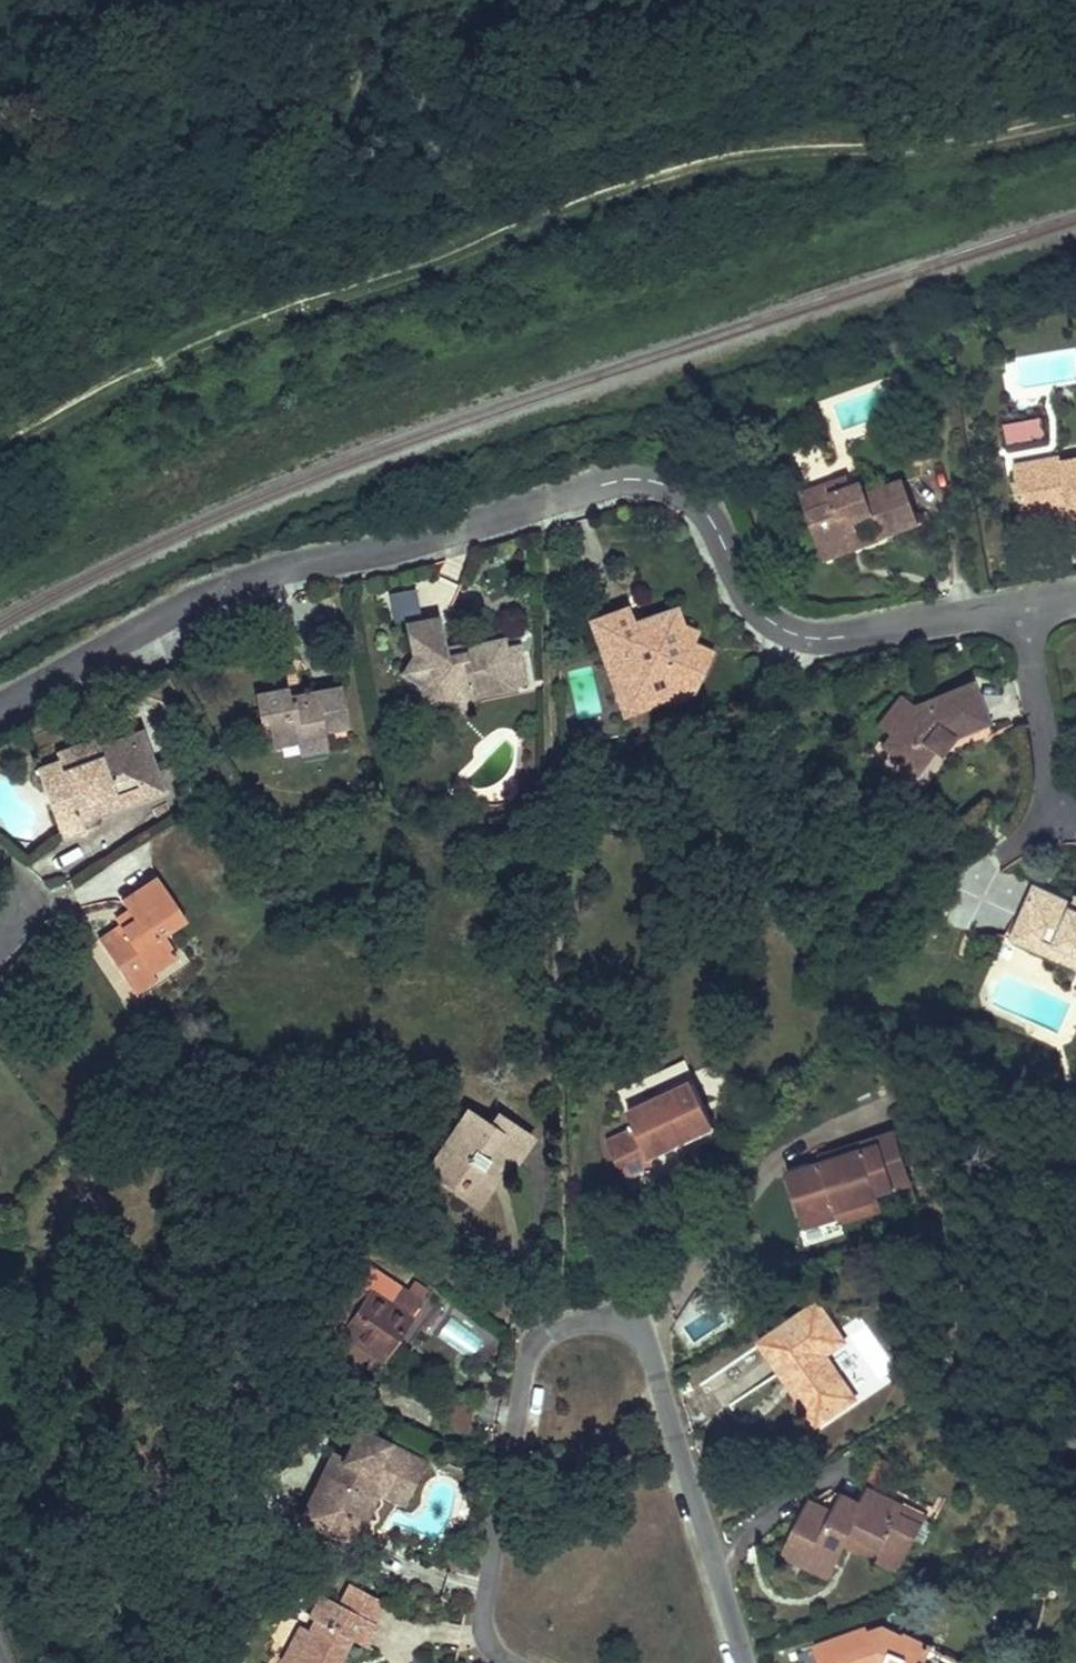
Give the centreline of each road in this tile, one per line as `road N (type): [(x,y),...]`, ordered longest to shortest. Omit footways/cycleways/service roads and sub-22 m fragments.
road 1 (residential): [(1075,595),(839,638),(799,636),(751,601),(698,505),(667,486),(633,479),(222,589),(0,707)]
road 2 (track): [(0,452),(232,322),(453,253),(623,183),(756,150),(959,144),(1075,121)]
road 3 (residential): [(507,1662),(493,1651),(485,1612),(534,1358),(565,1331),(611,1325),(639,1338),(661,1379)]
road 4 (residential): [(661,1379),(746,1662)]

